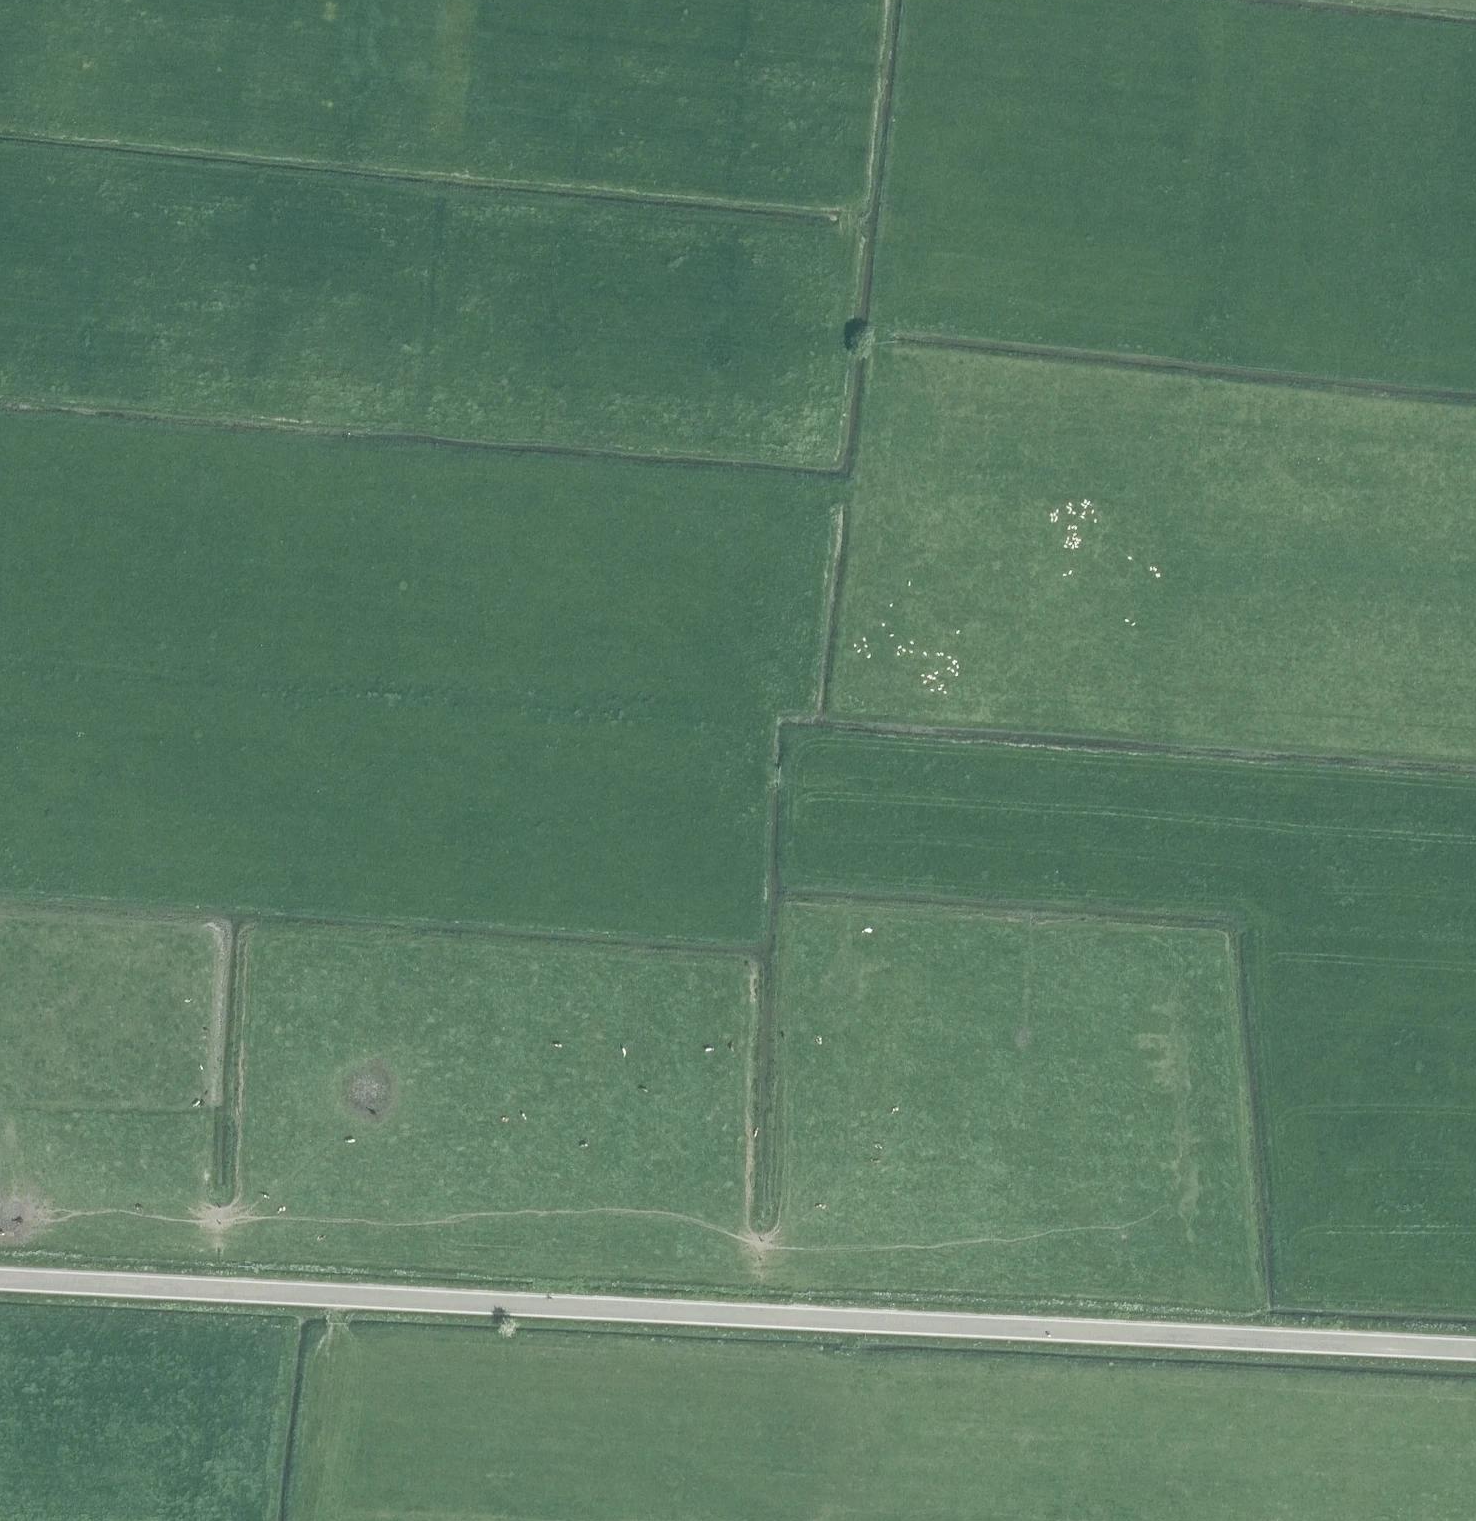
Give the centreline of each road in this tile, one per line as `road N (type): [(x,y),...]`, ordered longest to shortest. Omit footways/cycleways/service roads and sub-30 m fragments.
road 1 (tertiary): [(1475,1352),(0,1285)]

